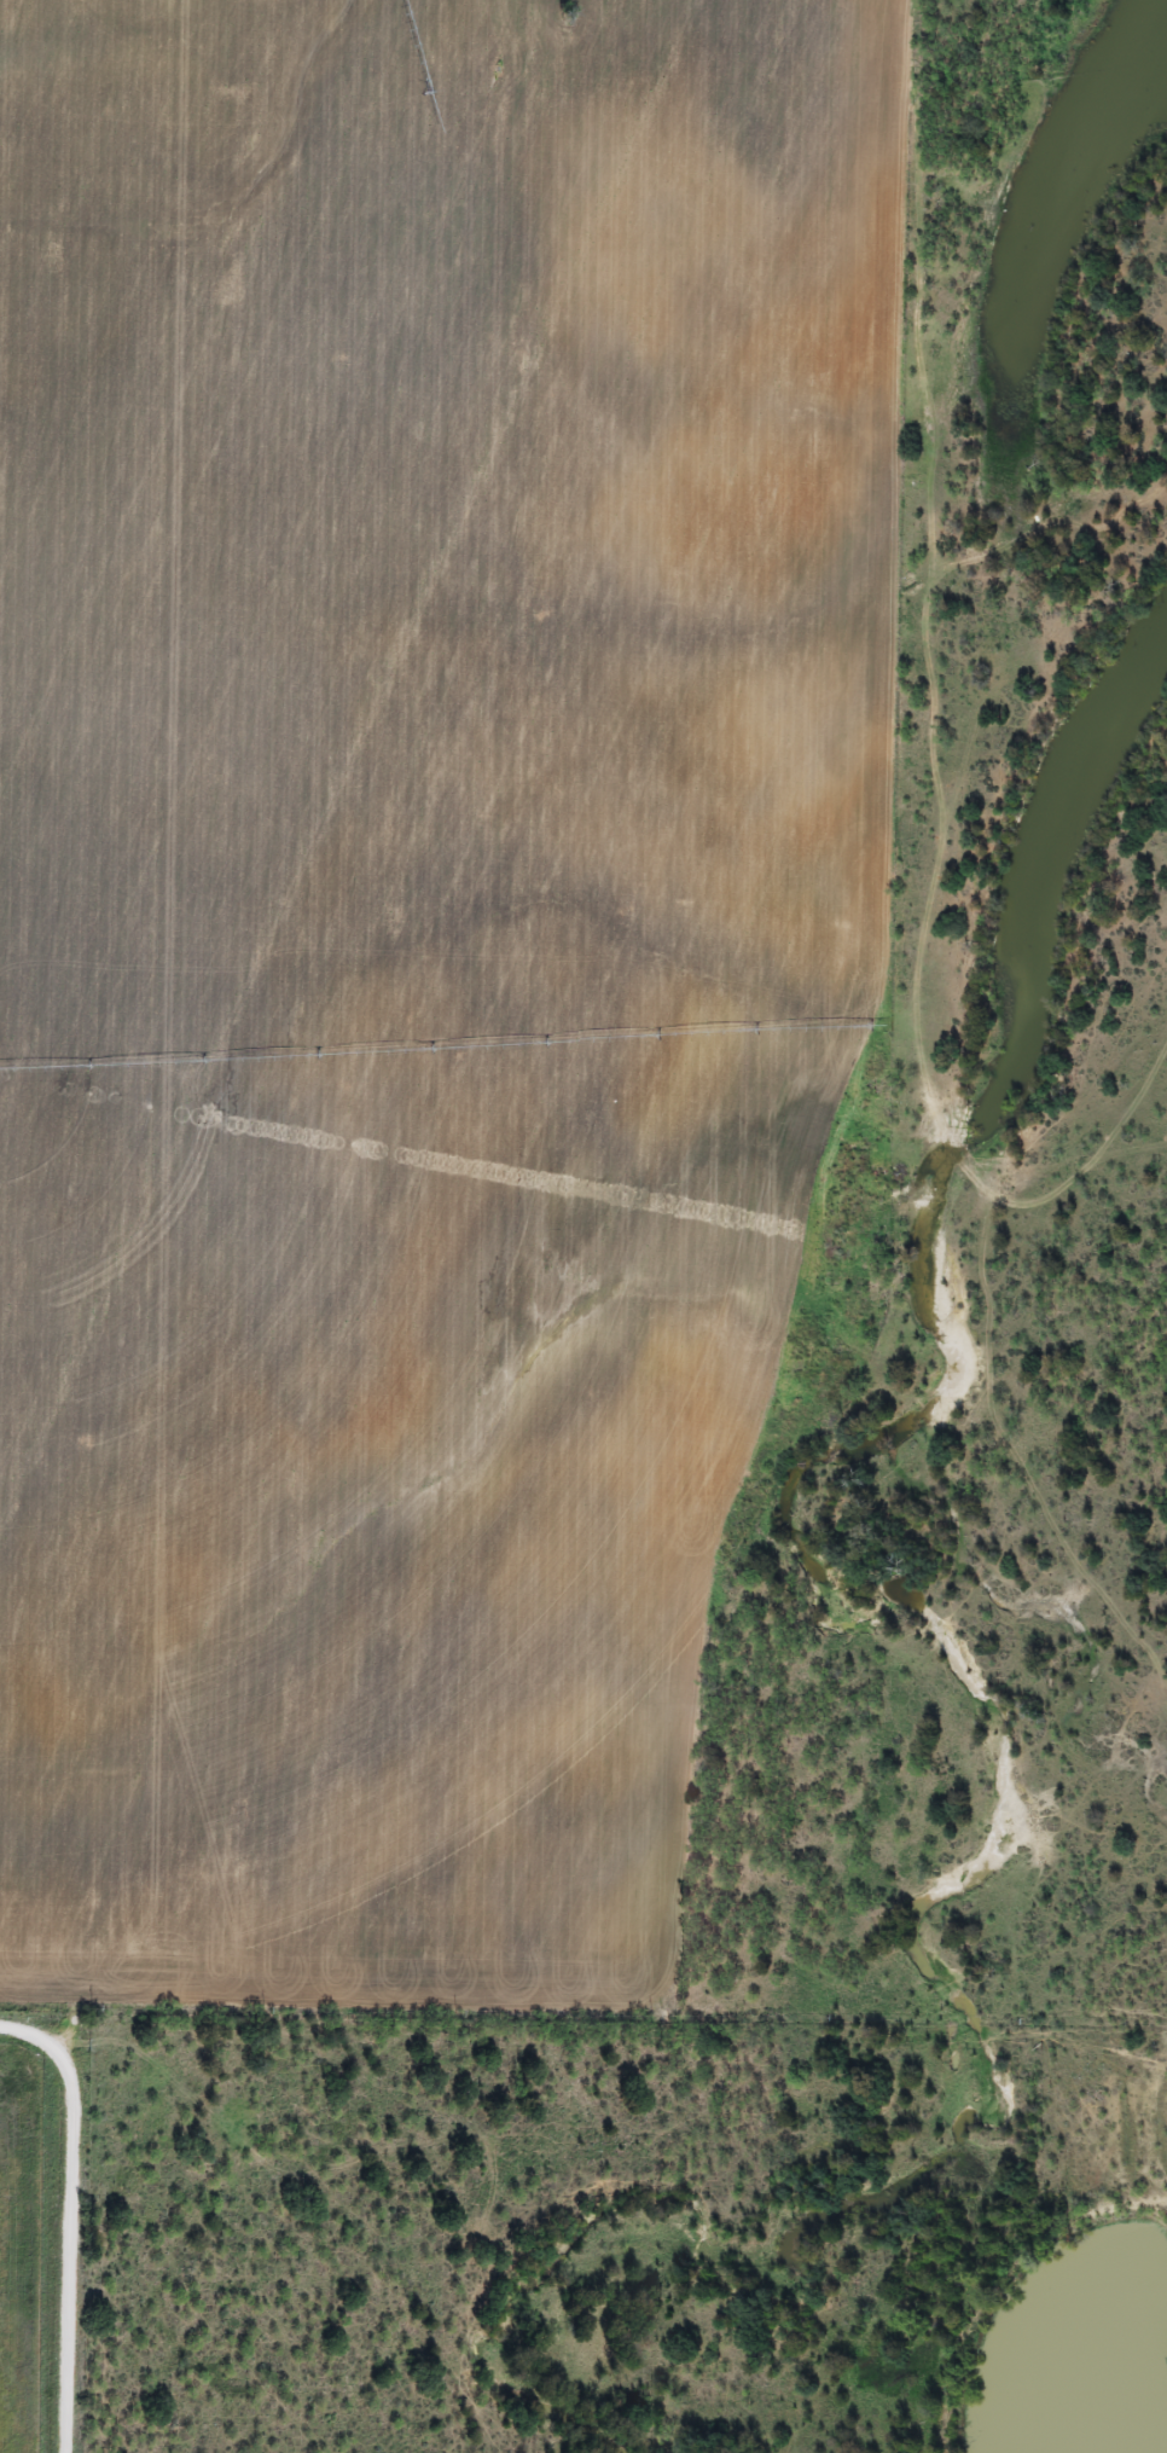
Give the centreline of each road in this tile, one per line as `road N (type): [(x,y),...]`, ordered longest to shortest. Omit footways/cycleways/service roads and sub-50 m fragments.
road 1 (residential): [(75,2452),(80,2132),(50,2071),(0,2062)]

